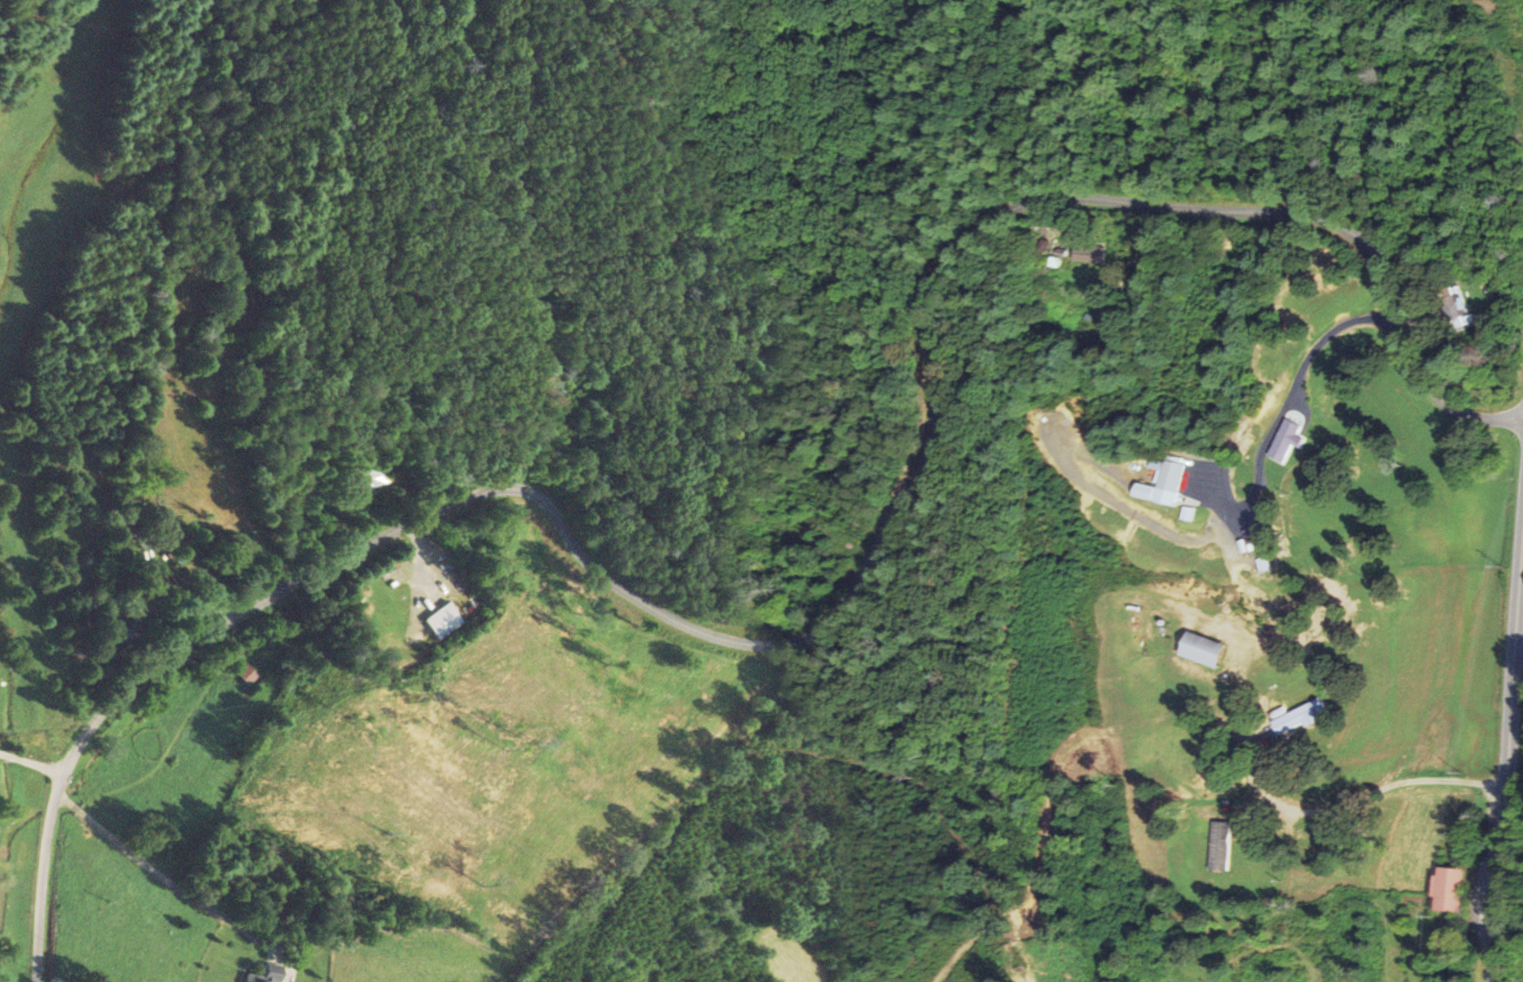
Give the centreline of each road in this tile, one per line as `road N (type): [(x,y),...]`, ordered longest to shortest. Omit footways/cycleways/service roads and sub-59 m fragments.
road 1 (residential): [(41,981),(57,790),(115,696),(164,653),(460,499),(527,490),(548,503),(581,560),(637,603),(692,630),(746,645),(795,645),(828,625),(930,439),(937,285),(977,232),(1013,209),(1084,198),(1330,221),(1361,241),(1402,347),(1443,405),(1462,416),(1522,423)]
road 2 (trunk): [(1492,981),(1522,527)]

